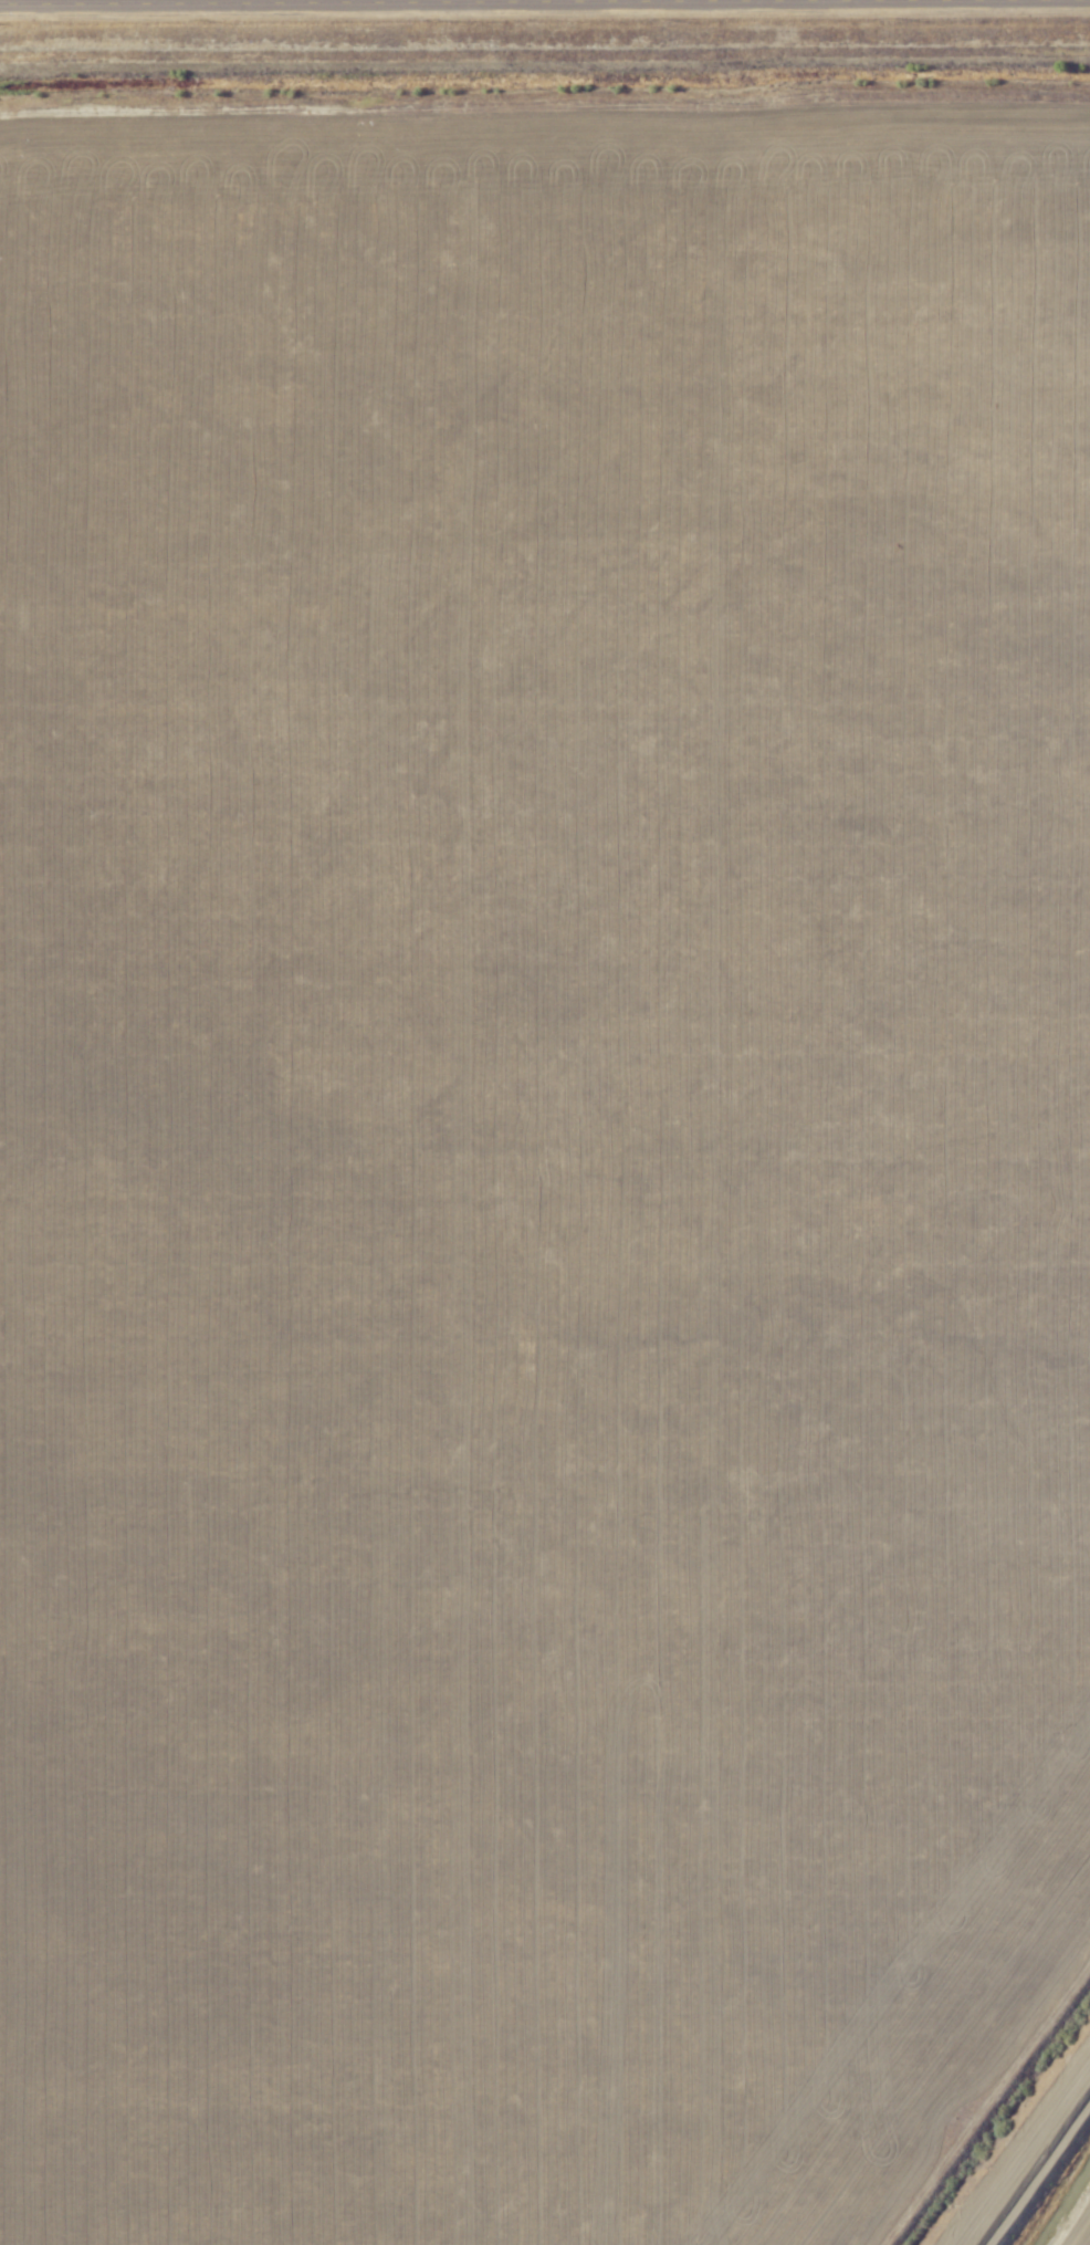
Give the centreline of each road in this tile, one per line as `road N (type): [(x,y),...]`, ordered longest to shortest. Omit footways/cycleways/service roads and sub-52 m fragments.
road 1 (secondary): [(0,10),(1089,0)]

